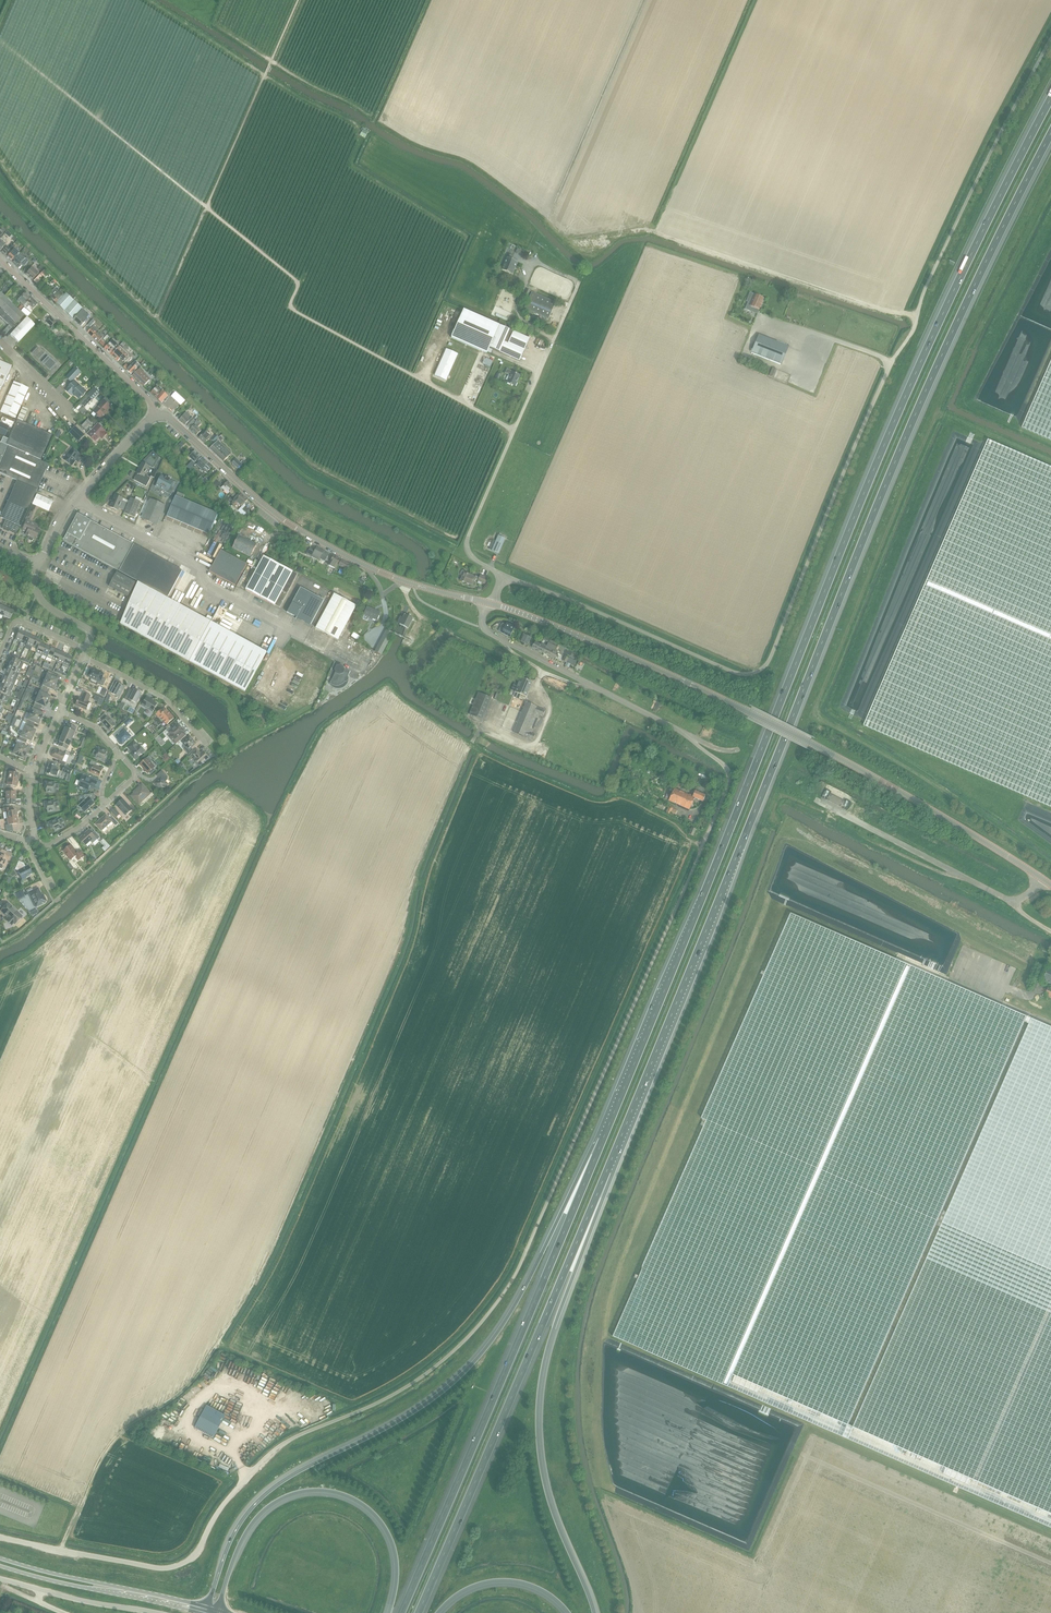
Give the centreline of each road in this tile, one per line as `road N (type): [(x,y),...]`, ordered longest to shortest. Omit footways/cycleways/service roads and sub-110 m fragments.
road 1 (unclassified): [(0,1538),(162,1570),(182,1564),(270,1454),(425,1375),(478,1326),(517,1271),(730,776),(685,735),(487,632),(490,603)]
road 2 (motorway): [(1050,99),(889,435),(603,1139)]
road 3 (motorway): [(607,1172),(903,444),(1050,134)]
road 4 (unclassified): [(504,576),(733,672),(765,667),(890,365),(1050,36)]
road 5 (track): [(490,728),(473,742),(423,862),(407,937),(270,1258),(183,1391),(103,1453),(60,1550)]
road 6 (track): [(1050,843),(844,730),(831,700),(971,338),(1050,200)]
road 7 (track): [(515,429),(292,308),(295,280),(0,40)]
road 8 (motorway): [(603,1139),(487,1347),(410,1415),(305,1467),(258,1501),(231,1539),(208,1607)]
road 9 (unclassified): [(1040,879),(920,803),(750,712),(490,603)]
road 10 (track): [(917,315),(653,232),(633,233),(581,258),(472,165),(379,124)]
road 11 (motorway): [(603,1139),(401,1612)]
road 12 (motorway): [(418,1612),(607,1172)]
road 13 (motorway): [(595,1612),(545,1487),(538,1397),(607,1172)]
road 14 (unclassified): [(490,603),(385,574),(301,531),(180,428),(155,417)]
road 15 (motorway): [(218,1610),(259,1517),(282,1499),(321,1491),(359,1502),(390,1537),(397,1575),(389,1612)]
road 16 (unclassified): [(303,637),(208,585),(202,568),(75,500)]
road 17 (unclassified): [(553,344),(466,543),(471,557),(504,576)]
road 18 (unclassified): [(1011,902),(798,792)]
road 19 (track): [(207,207),(298,0)]
road 20 (unclassified): [(0,260),(153,402),(155,417)]
road 21 (secondary): [(208,1607),(0,1559)]
road 22 (secondary): [(0,1566),(200,1612)]
road 23 (residential): [(206,744),(166,699),(84,656)]
road 24 (motorway): [(437,1612),(463,1591),(509,1580),(538,1588),(568,1612)]

